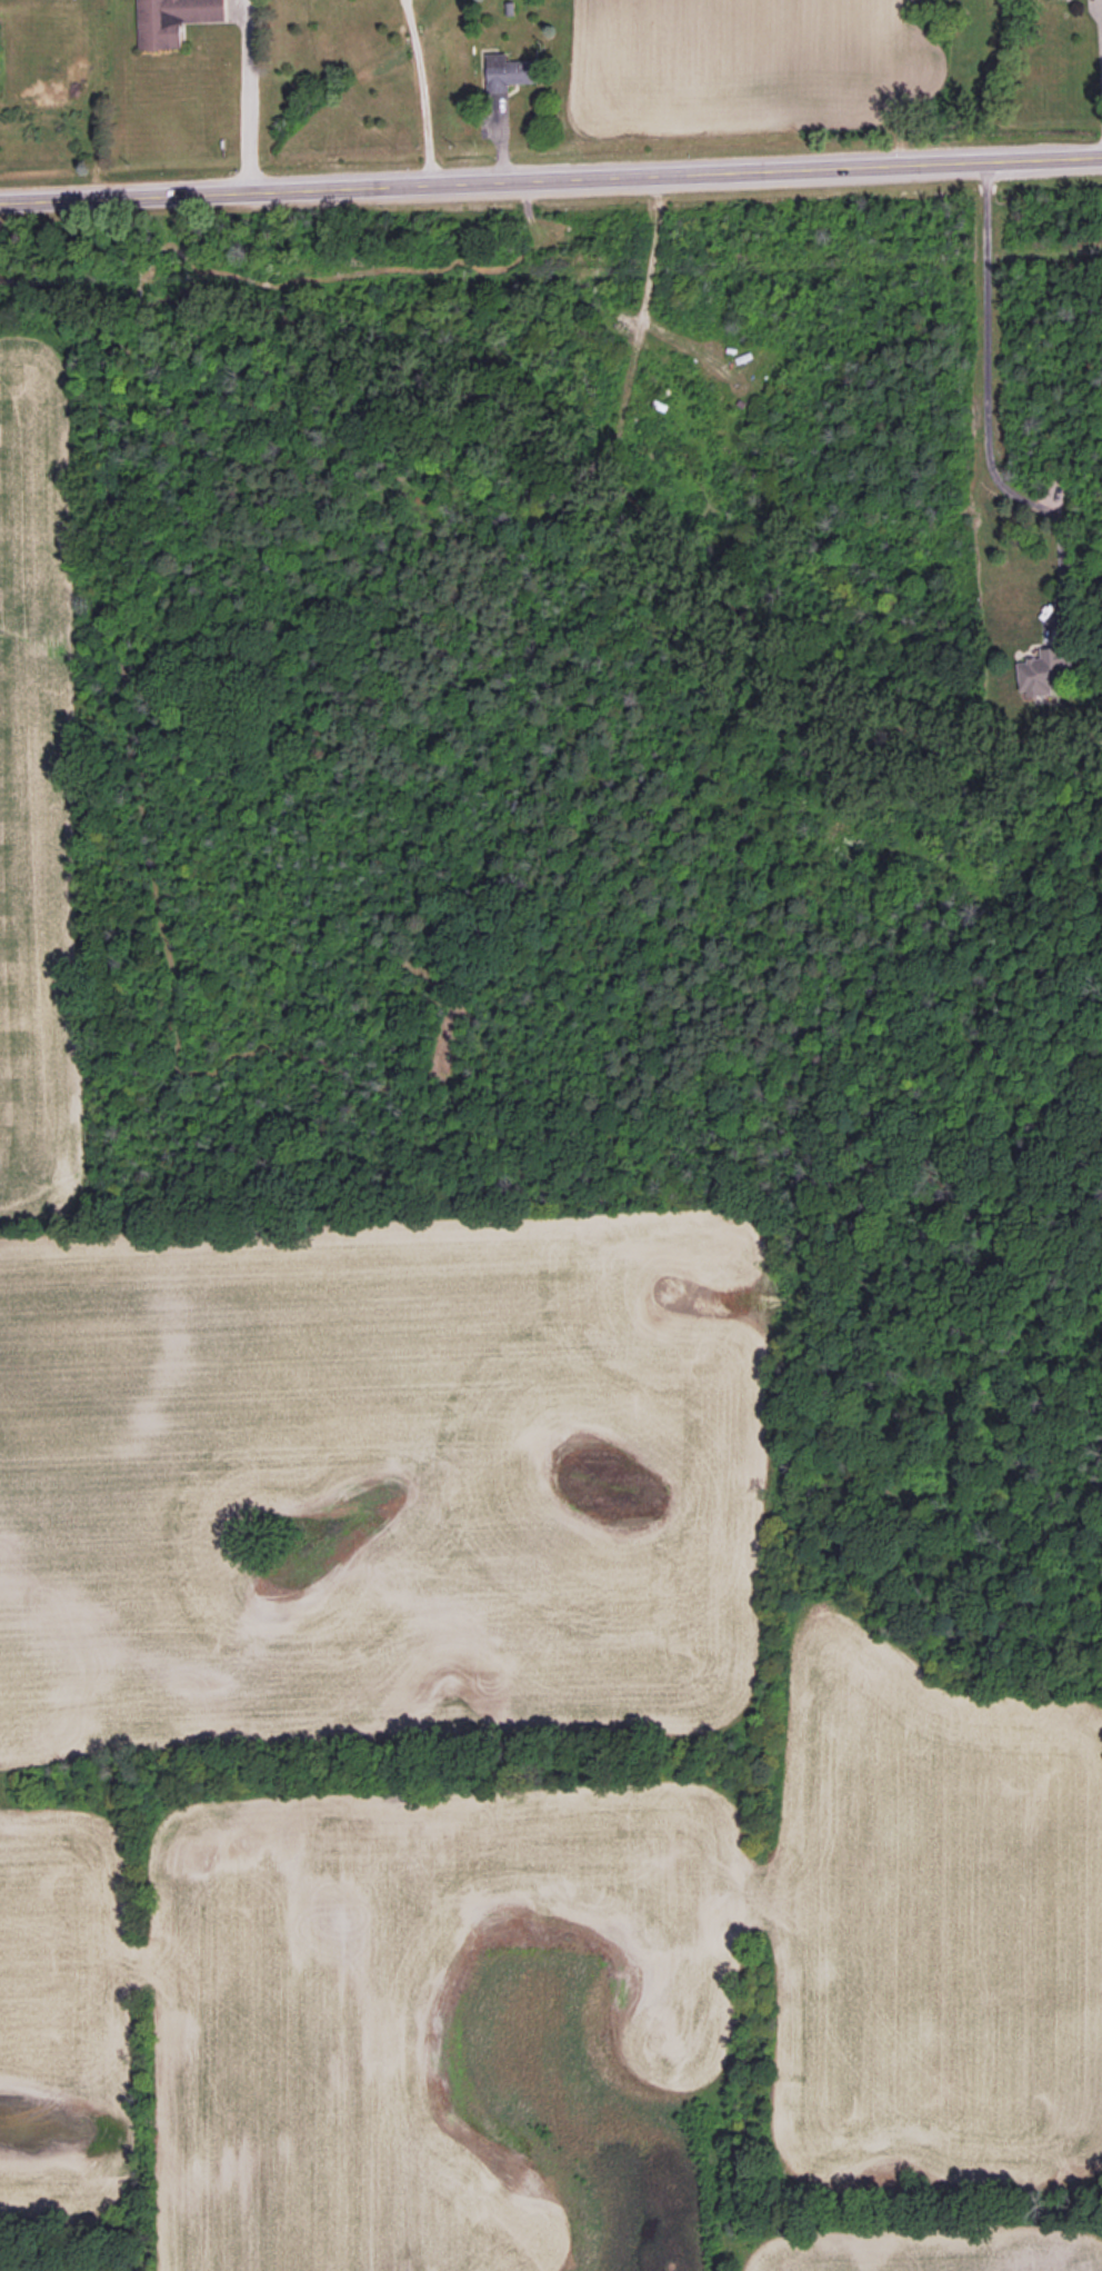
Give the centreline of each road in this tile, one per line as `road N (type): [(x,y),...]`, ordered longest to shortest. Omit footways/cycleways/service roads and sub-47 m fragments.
road 1 (tertiary): [(1101,153),(0,201)]

